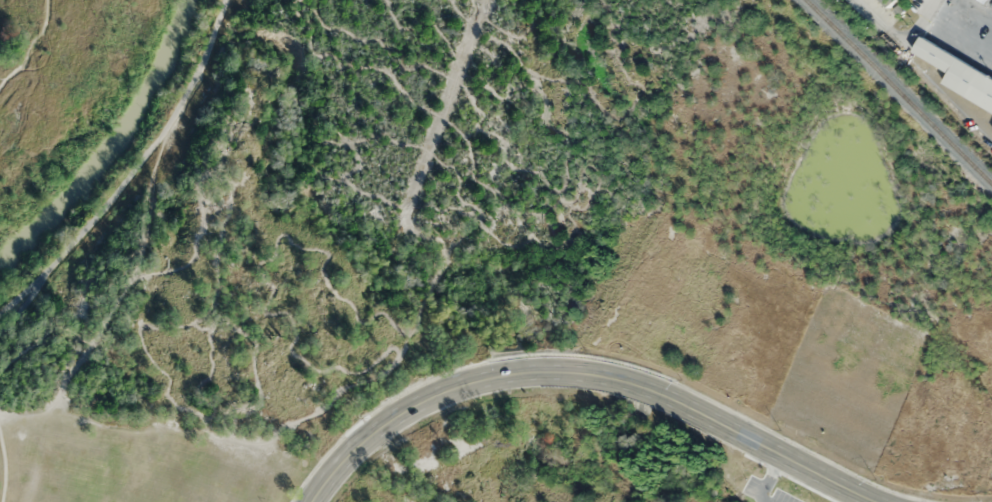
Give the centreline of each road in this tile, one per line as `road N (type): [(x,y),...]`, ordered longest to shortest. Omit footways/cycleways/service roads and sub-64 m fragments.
road 1 (tertiary): [(312,501),(381,429),(429,400),(486,379),(546,371),(633,383),(874,501)]

